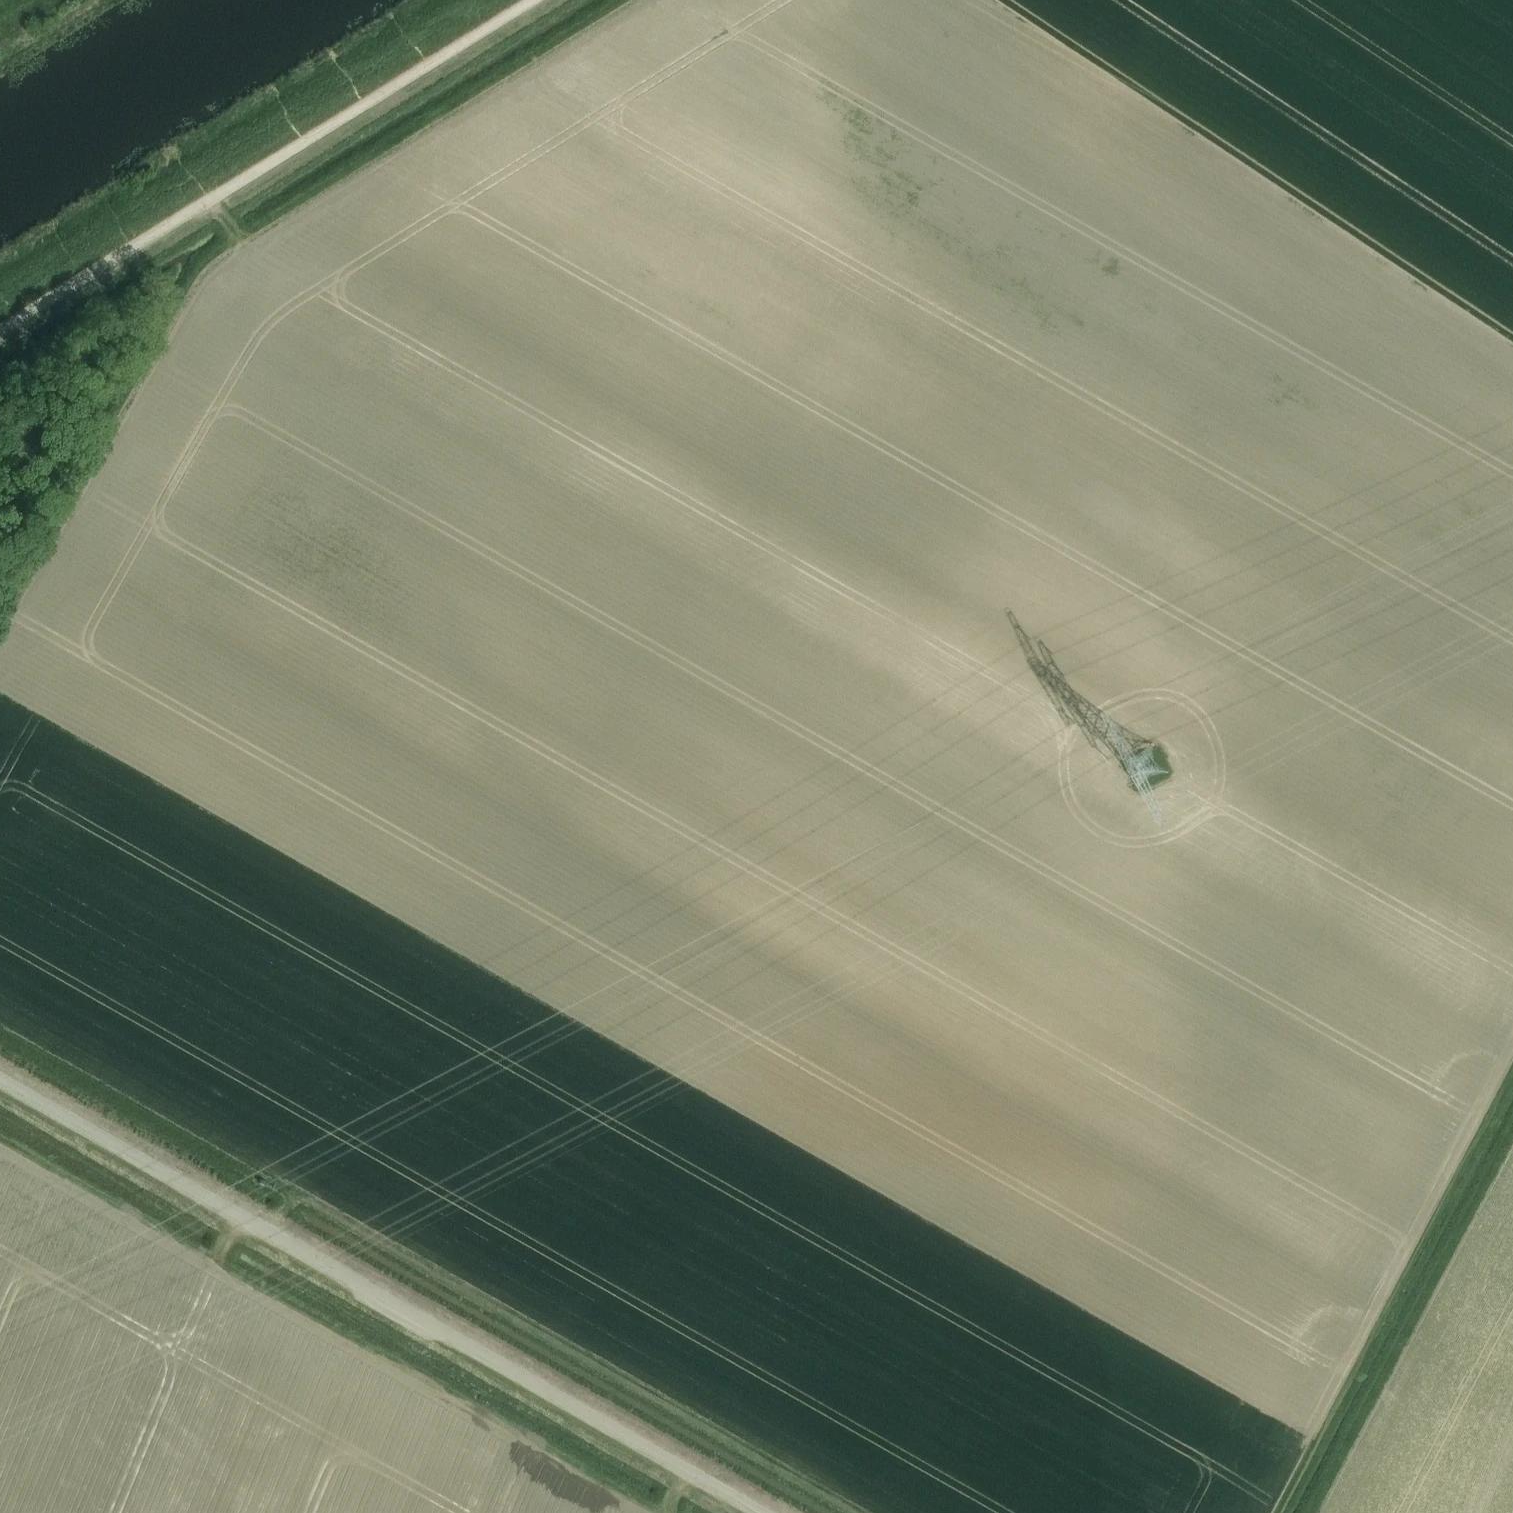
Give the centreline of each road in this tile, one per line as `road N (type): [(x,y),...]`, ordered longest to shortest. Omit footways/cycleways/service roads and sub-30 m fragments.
road 1 (unclassified): [(765,1512),(0,1078)]
road 2 (unclassified): [(0,330),(535,0)]

